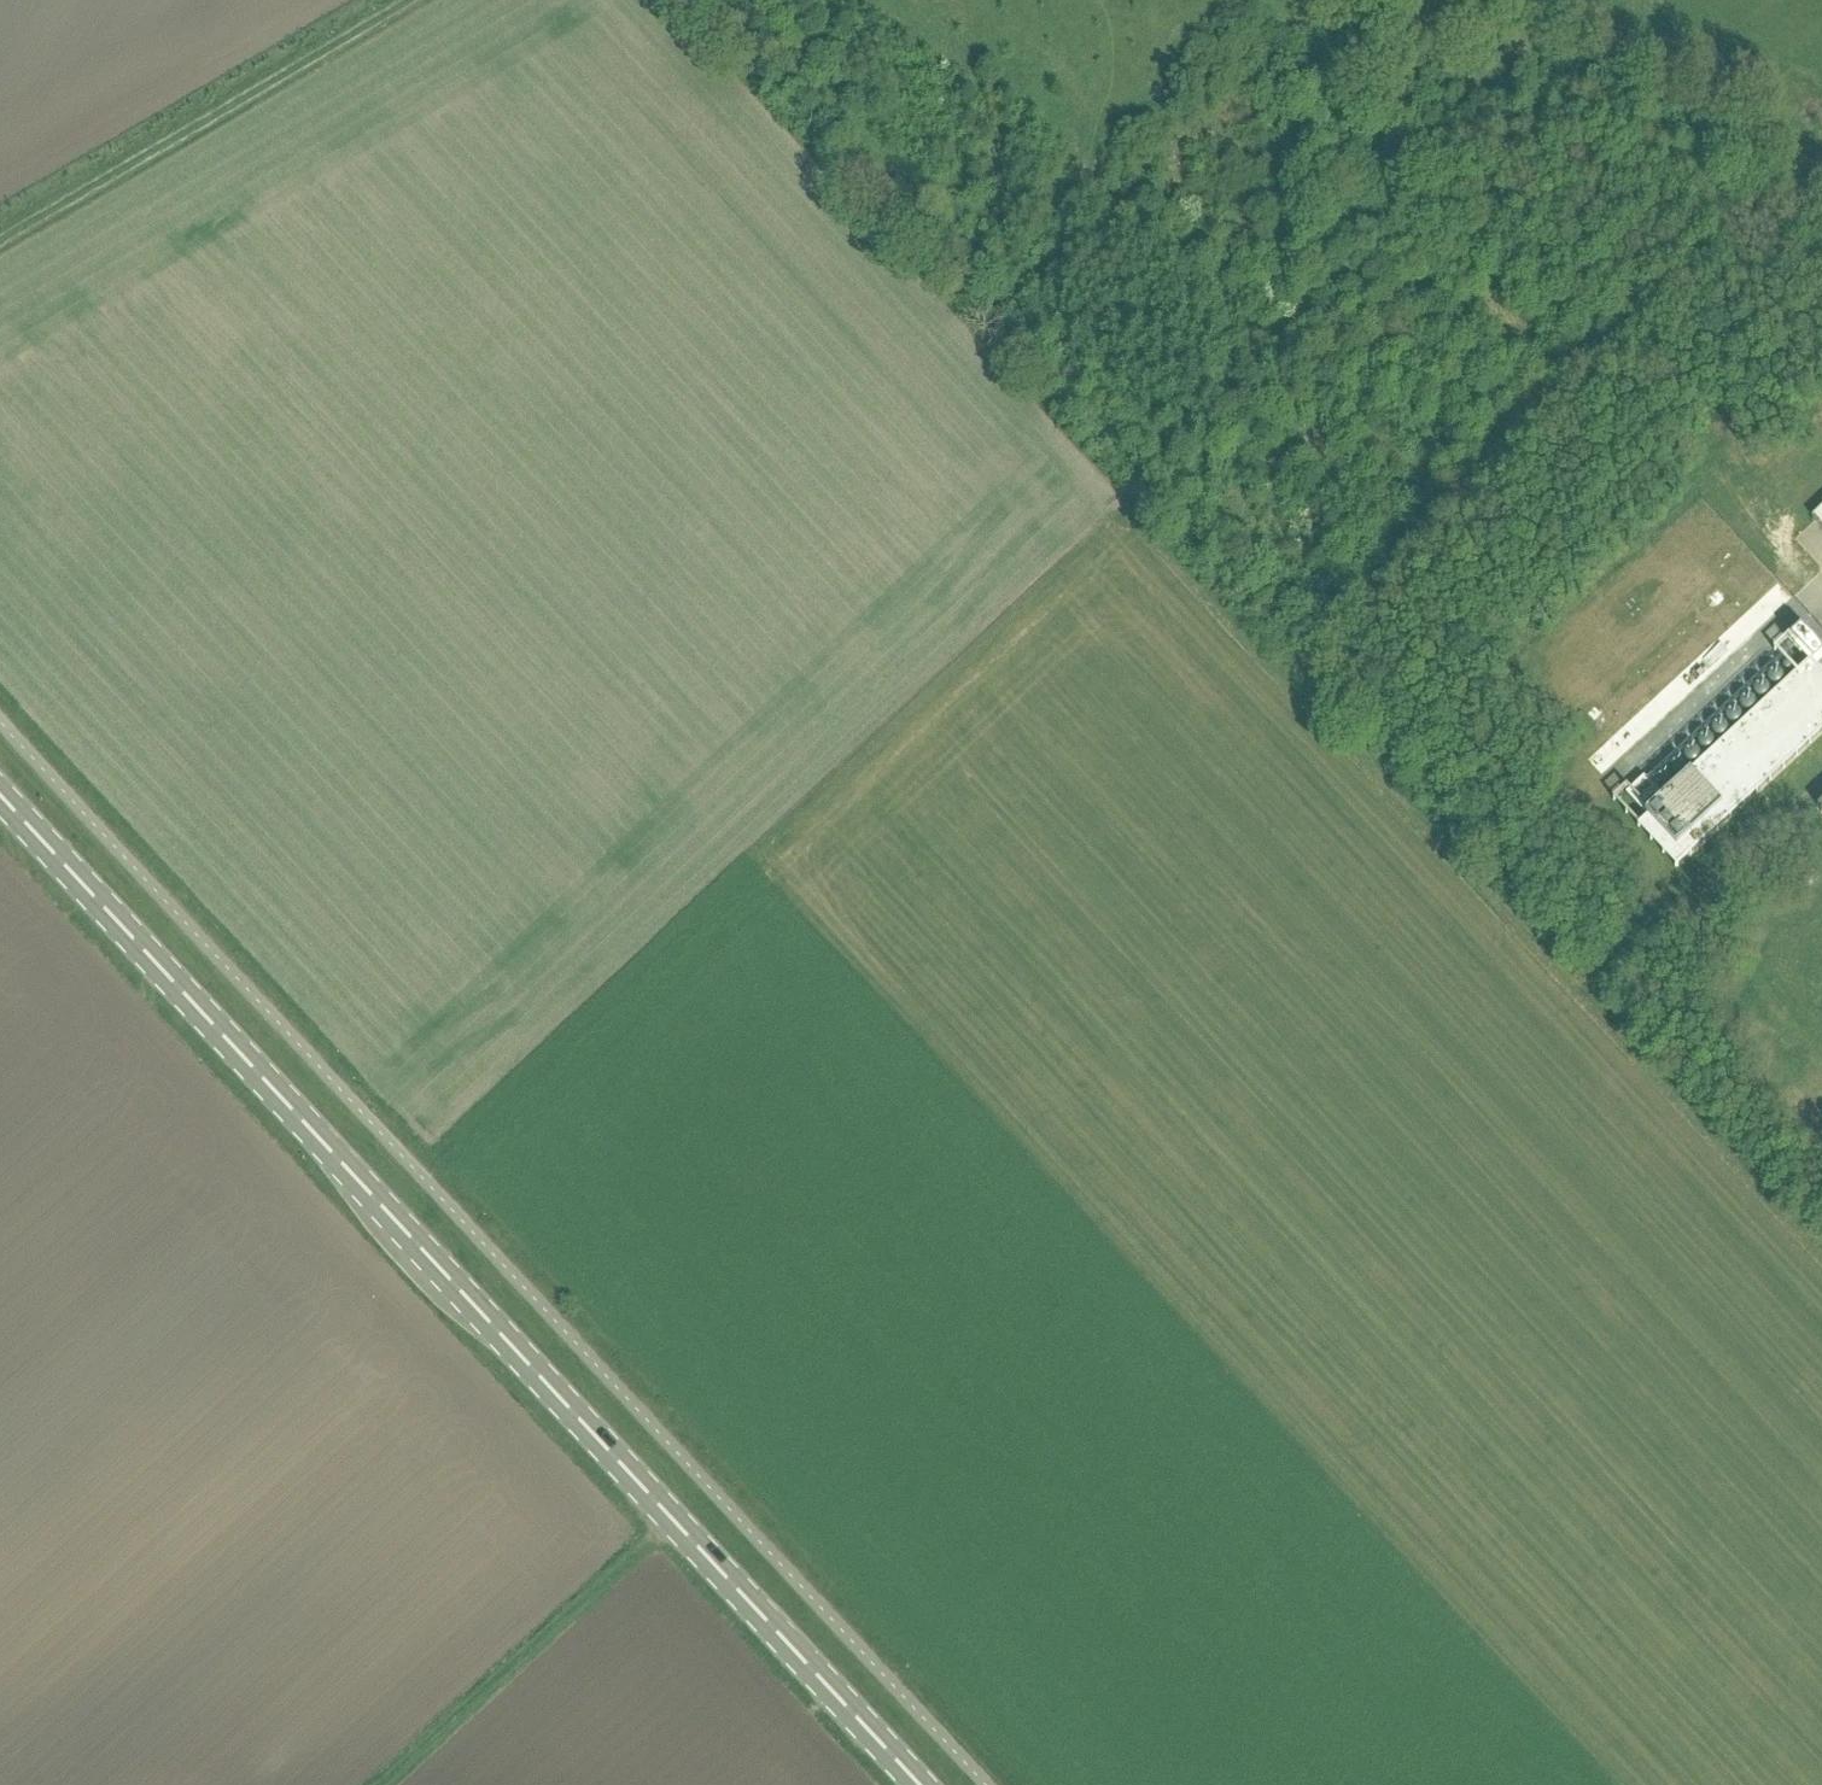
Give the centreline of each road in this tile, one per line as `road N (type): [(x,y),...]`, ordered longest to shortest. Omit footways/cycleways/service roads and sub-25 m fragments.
road 1 (secondary): [(914,1784),(0,796)]
road 2 (track): [(0,239),(412,0)]
road 3 (track): [(1543,0),(1817,166)]

